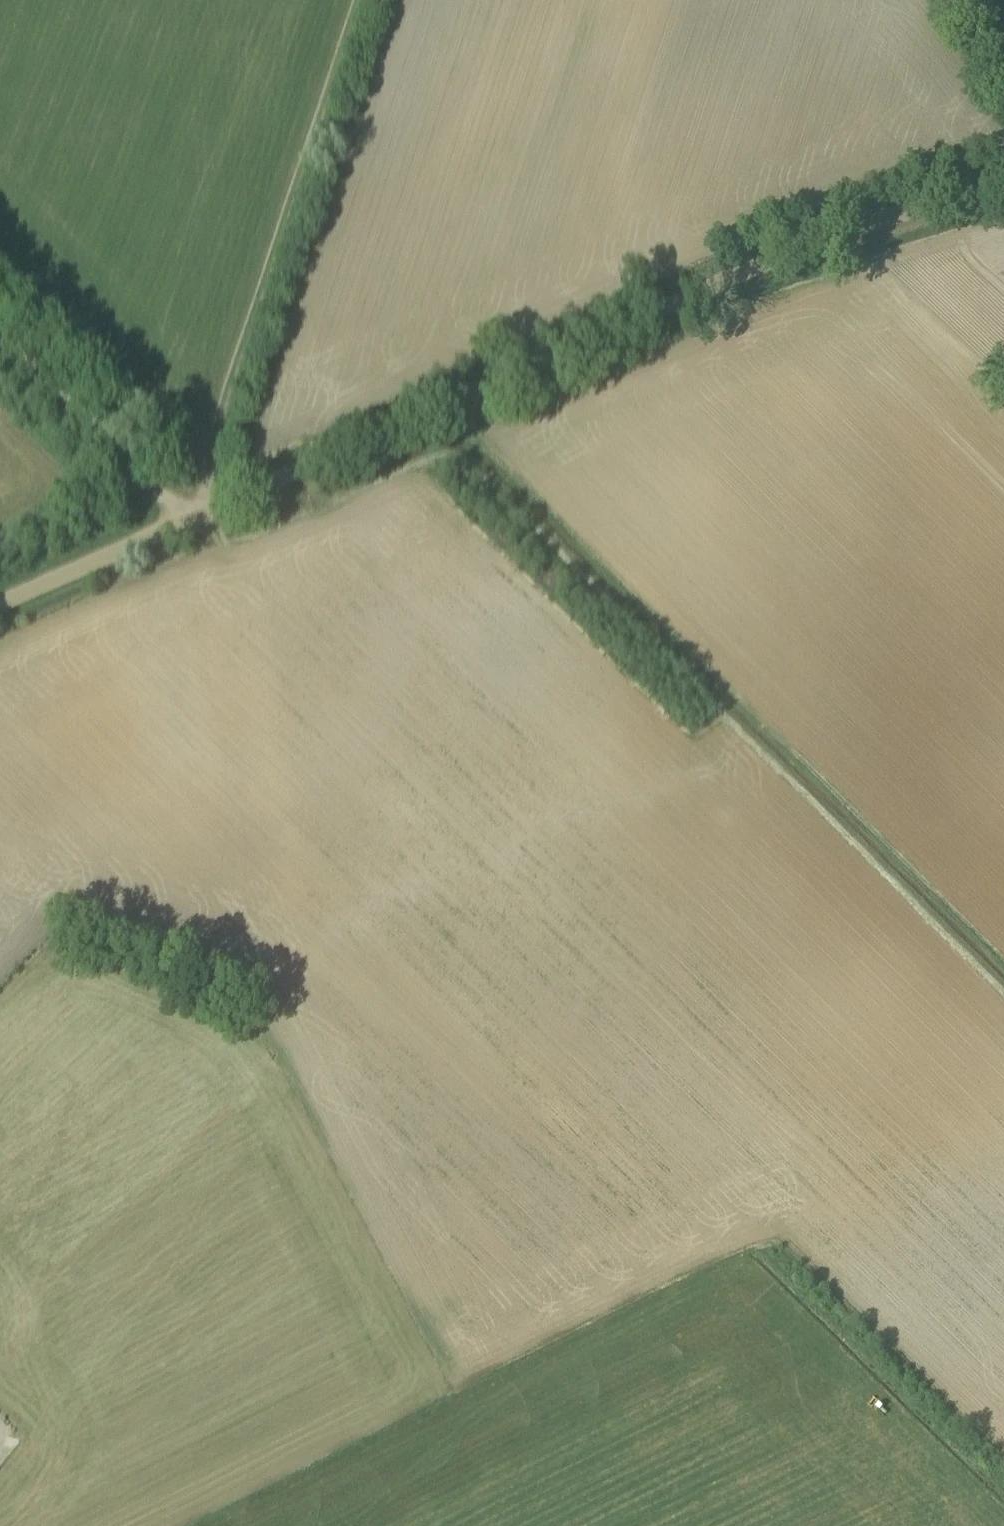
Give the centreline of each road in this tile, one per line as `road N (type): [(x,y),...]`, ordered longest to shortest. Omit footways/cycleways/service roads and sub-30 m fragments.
road 1 (unclassified): [(0,604),(757,267),(1003,185)]
road 2 (track): [(157,534),(0,355)]

